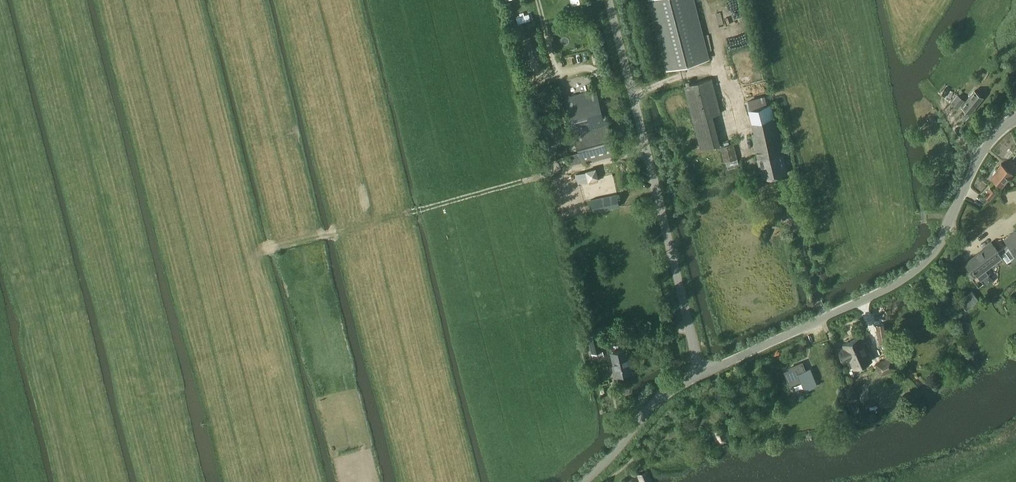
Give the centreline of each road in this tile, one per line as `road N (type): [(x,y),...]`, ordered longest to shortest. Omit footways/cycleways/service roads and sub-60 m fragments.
road 1 (unclassified): [(701,375),(916,272),(940,244),(990,142),(1015,118)]
road 2 (unclassified): [(701,375),(606,0)]
road 3 (unclassified): [(583,481),(654,404),(701,375)]

